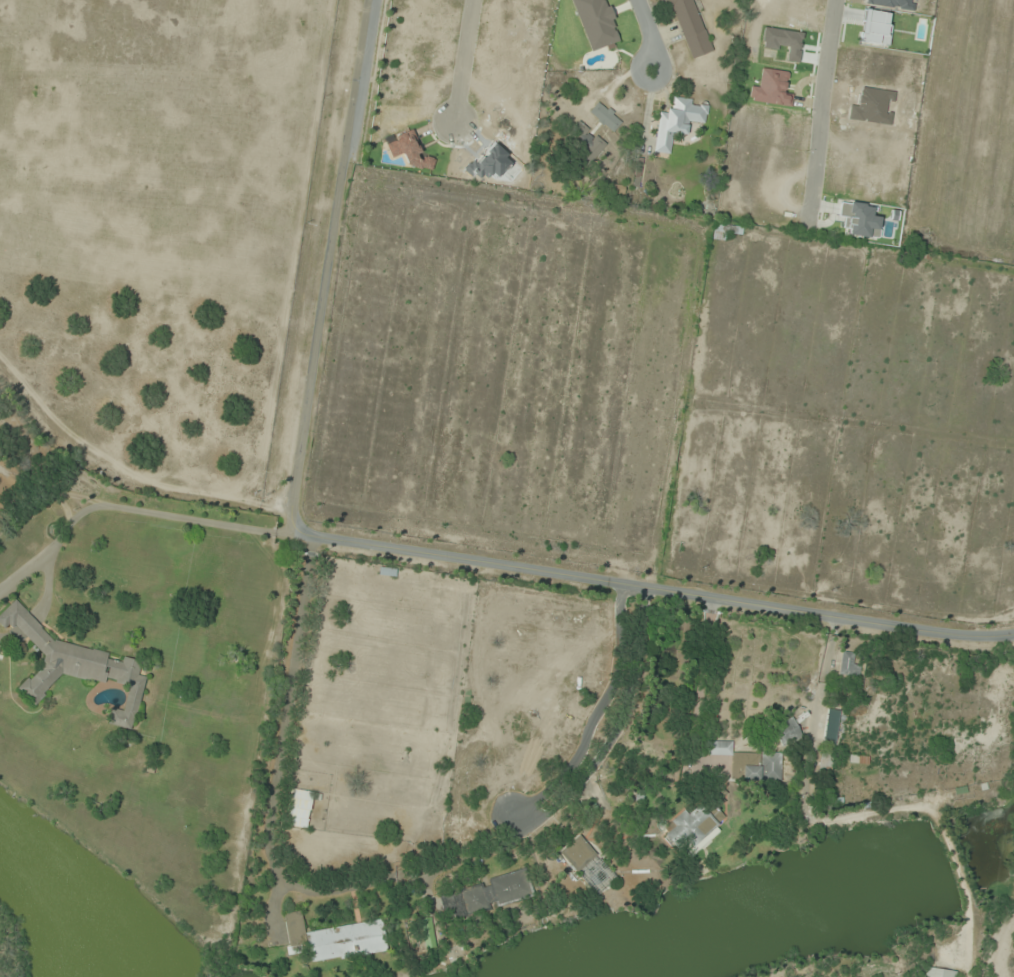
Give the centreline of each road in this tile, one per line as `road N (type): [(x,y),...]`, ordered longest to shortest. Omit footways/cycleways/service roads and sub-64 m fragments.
road 1 (residential): [(369,0),(235,938)]
road 2 (residential): [(1013,633),(983,638),(833,621),(292,534)]
road 3 (residential): [(806,222),(834,0)]
road 4 (residential): [(451,122),(469,0)]

